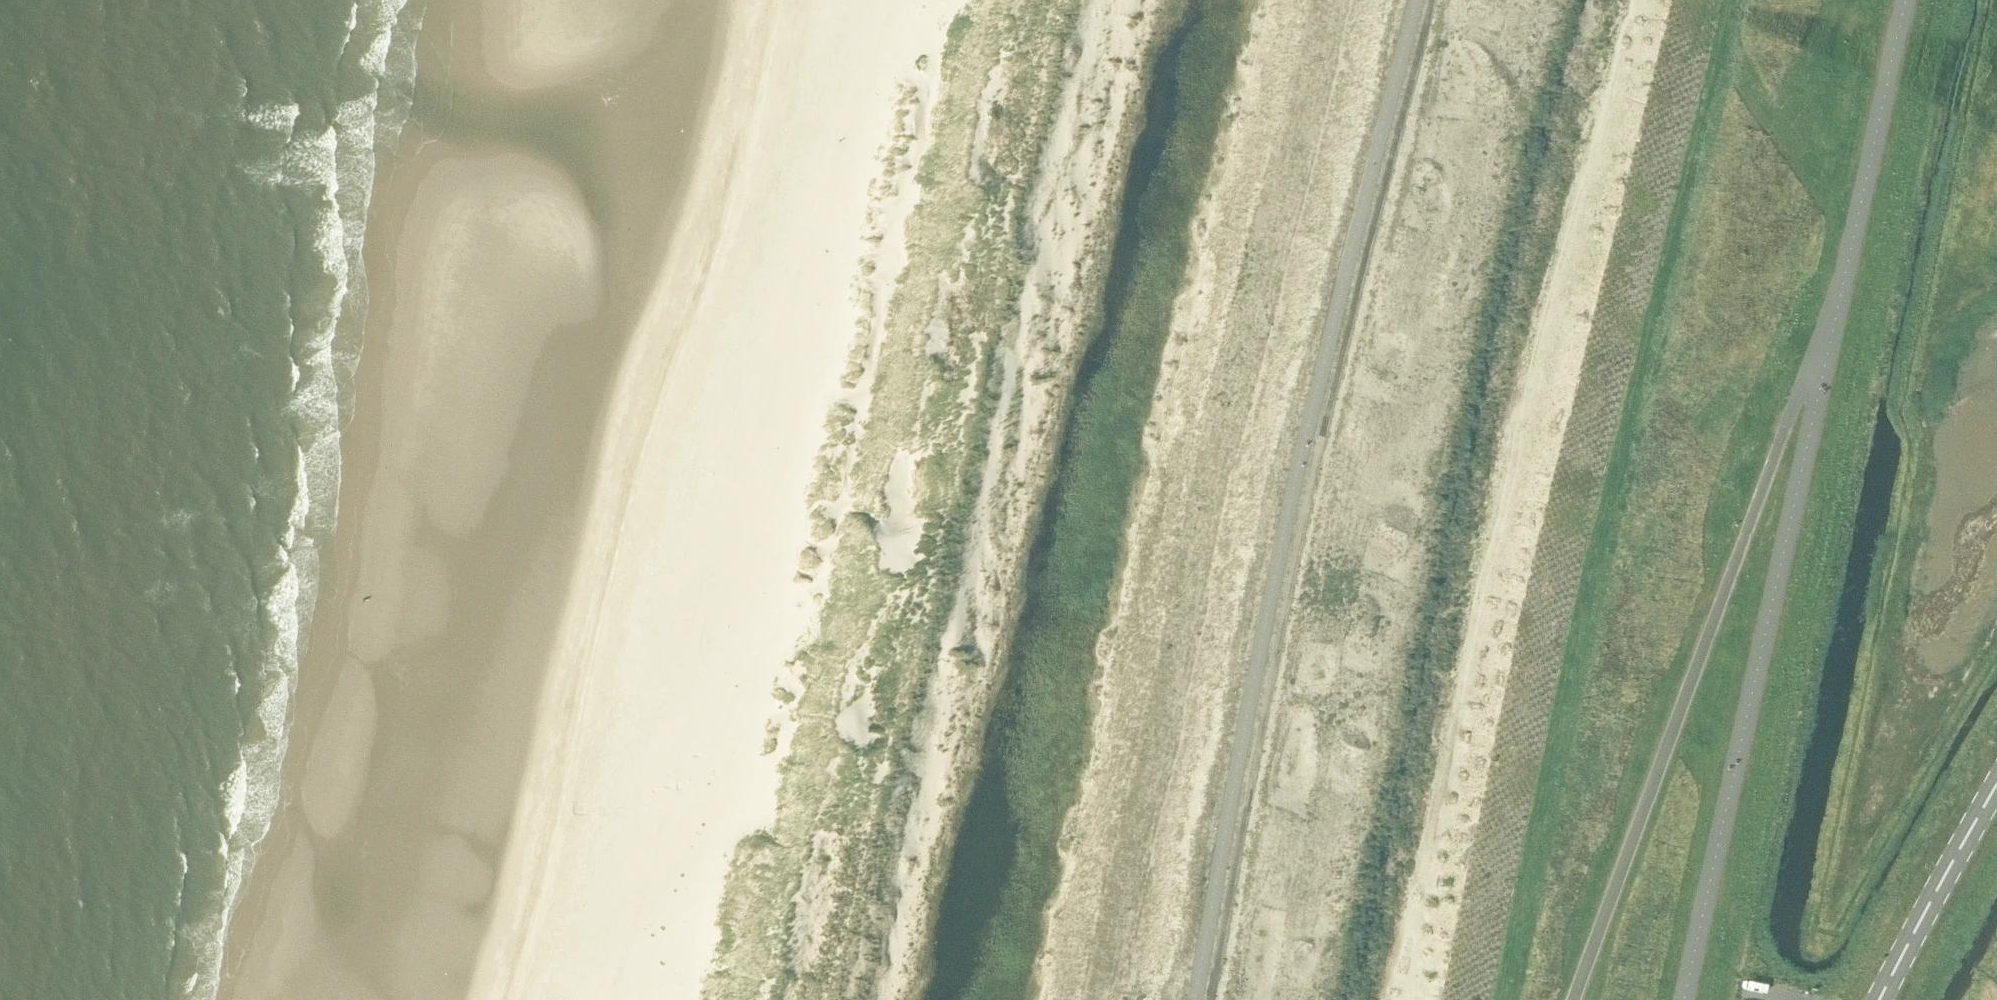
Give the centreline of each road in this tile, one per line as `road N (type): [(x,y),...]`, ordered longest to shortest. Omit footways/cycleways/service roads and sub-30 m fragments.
road 1 (tertiary): [(1877,999),(1996,781)]

